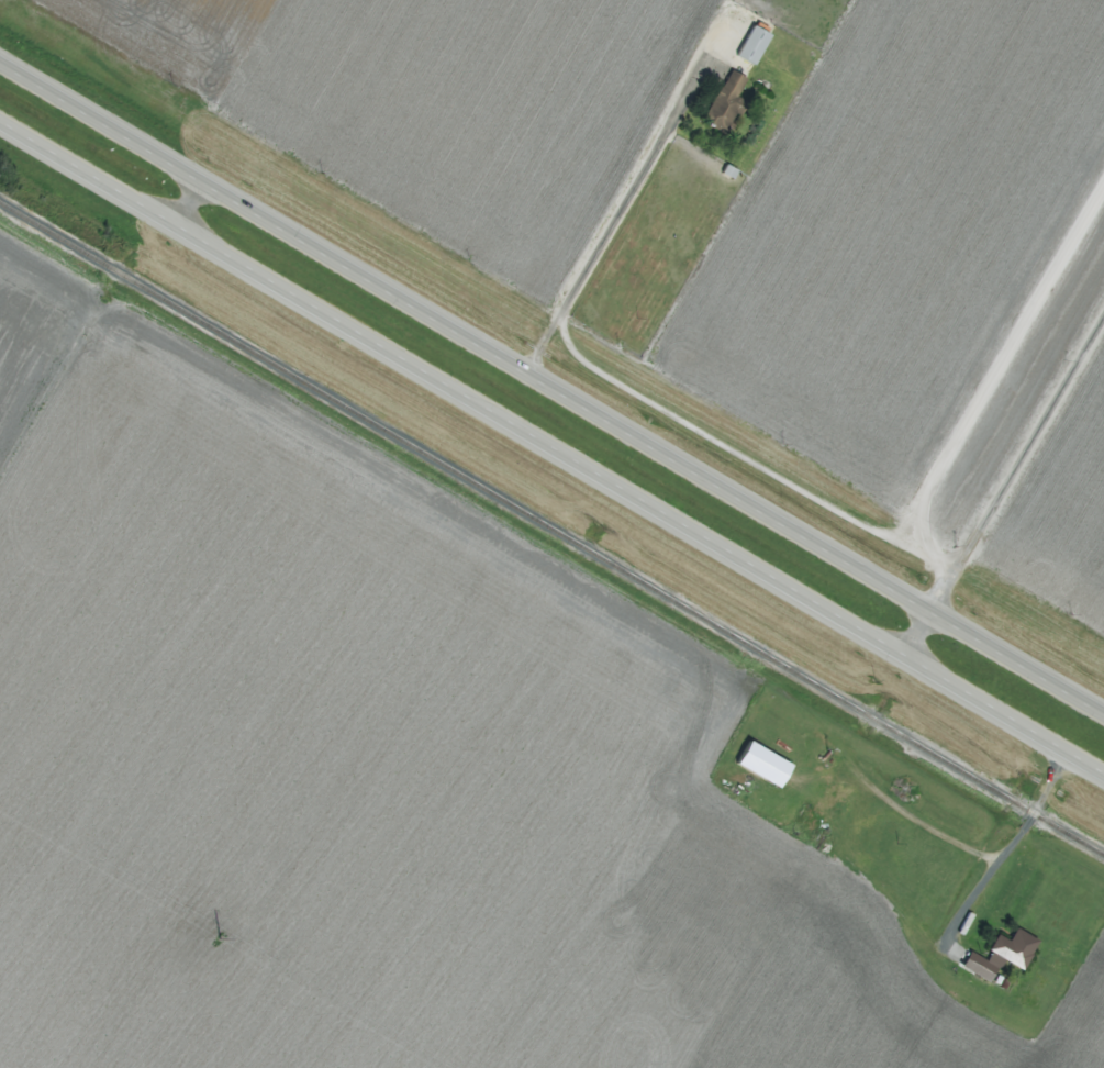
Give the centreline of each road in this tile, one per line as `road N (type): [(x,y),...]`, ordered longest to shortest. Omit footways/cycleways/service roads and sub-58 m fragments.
road 1 (trunk): [(0,129),(1103,782)]
road 2 (trunk): [(1103,720),(0,69)]

